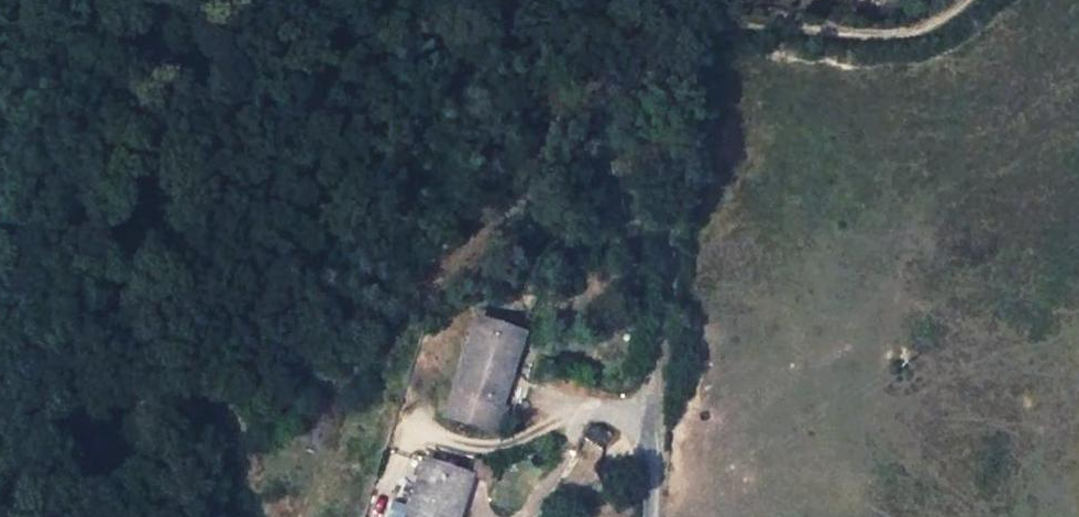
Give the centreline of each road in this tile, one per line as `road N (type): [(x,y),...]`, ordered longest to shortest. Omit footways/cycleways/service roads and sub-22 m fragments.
road 1 (track): [(669,271),(692,38),(707,20),(887,30),(922,26),(959,0)]
road 2 (unclassified): [(650,516),(669,271)]

